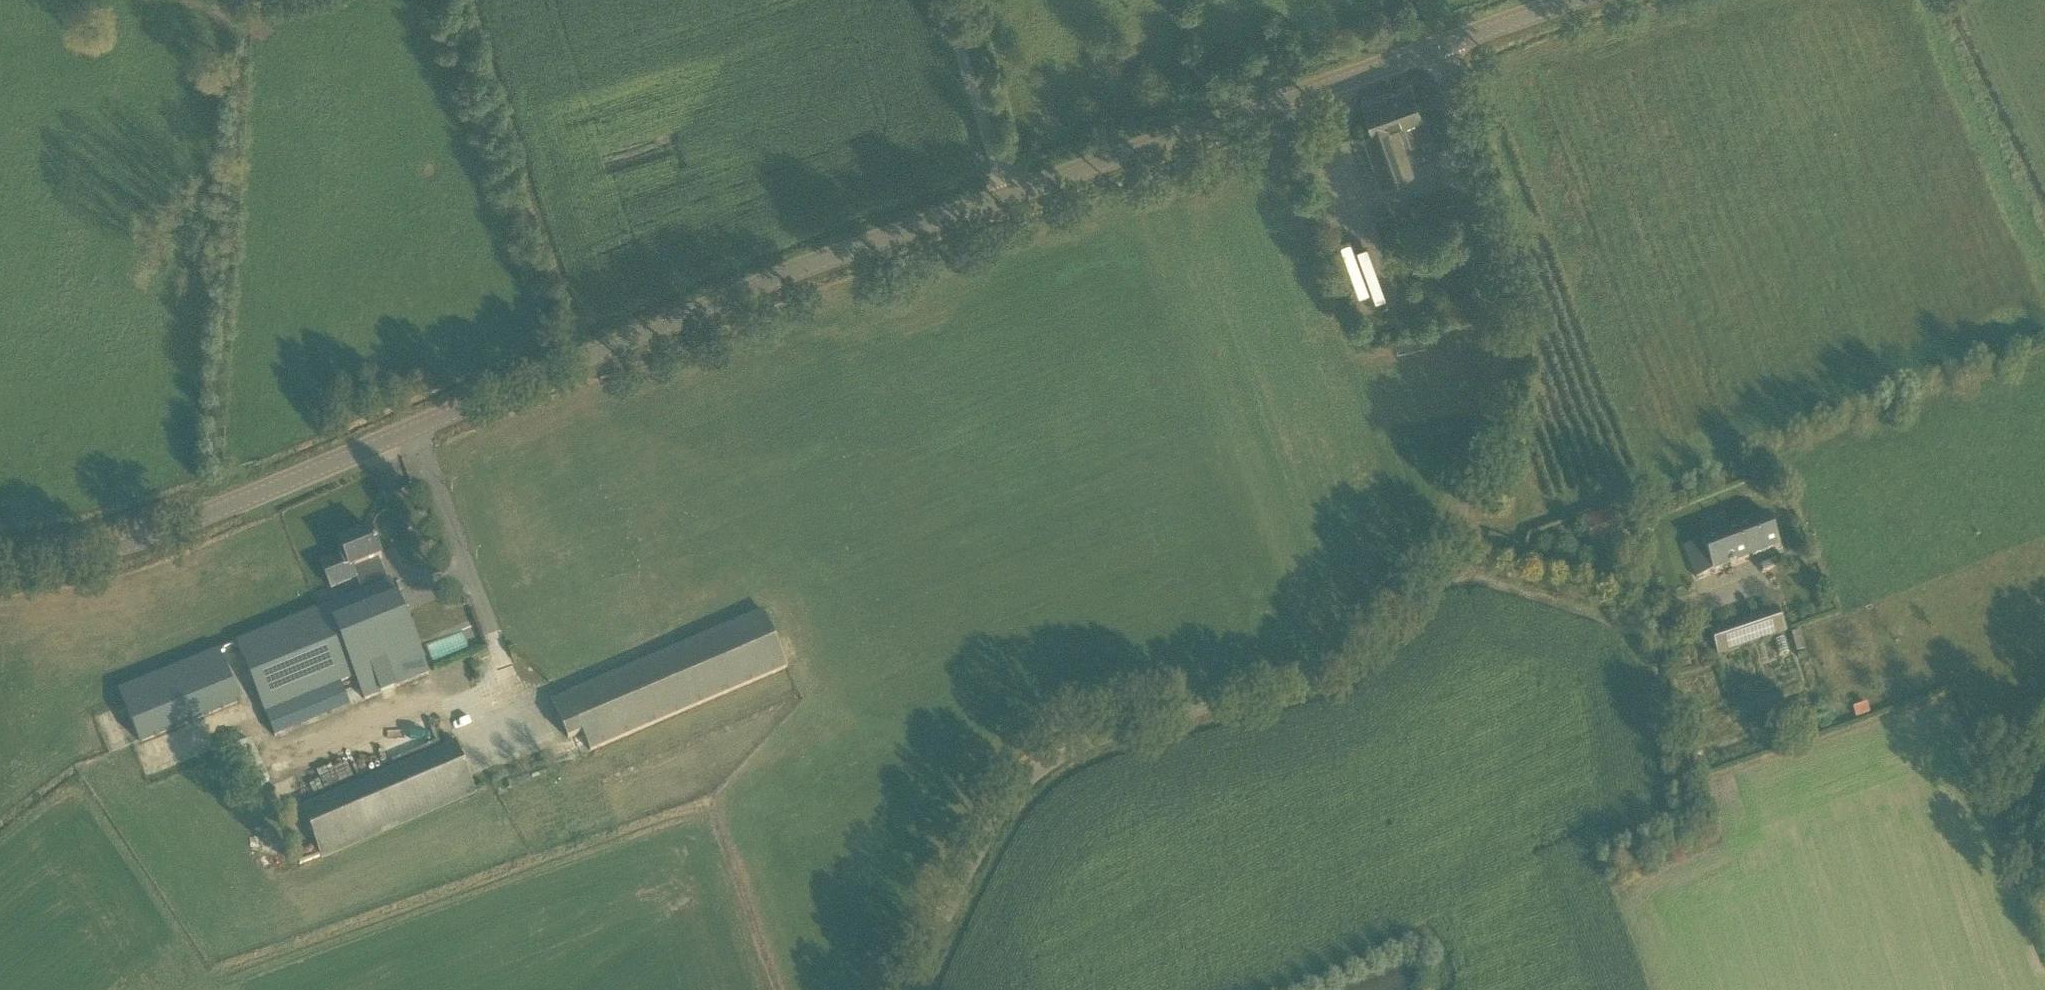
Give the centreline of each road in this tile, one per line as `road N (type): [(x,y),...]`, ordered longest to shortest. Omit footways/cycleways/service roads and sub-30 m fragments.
road 1 (unclassified): [(918,989),(1021,801),(1099,738),(1236,711),(1320,679),(1395,621),(1472,514),(1497,460),(1516,362),(1513,264),(1445,47)]
road 2 (tertiary): [(0,567),(162,534),(1011,192)]
road 3 (tertiary): [(1011,192),(1445,47)]
road 4 (unclassified): [(1011,192),(957,0)]
road 5 (tertiary): [(1445,47),(1574,0)]

